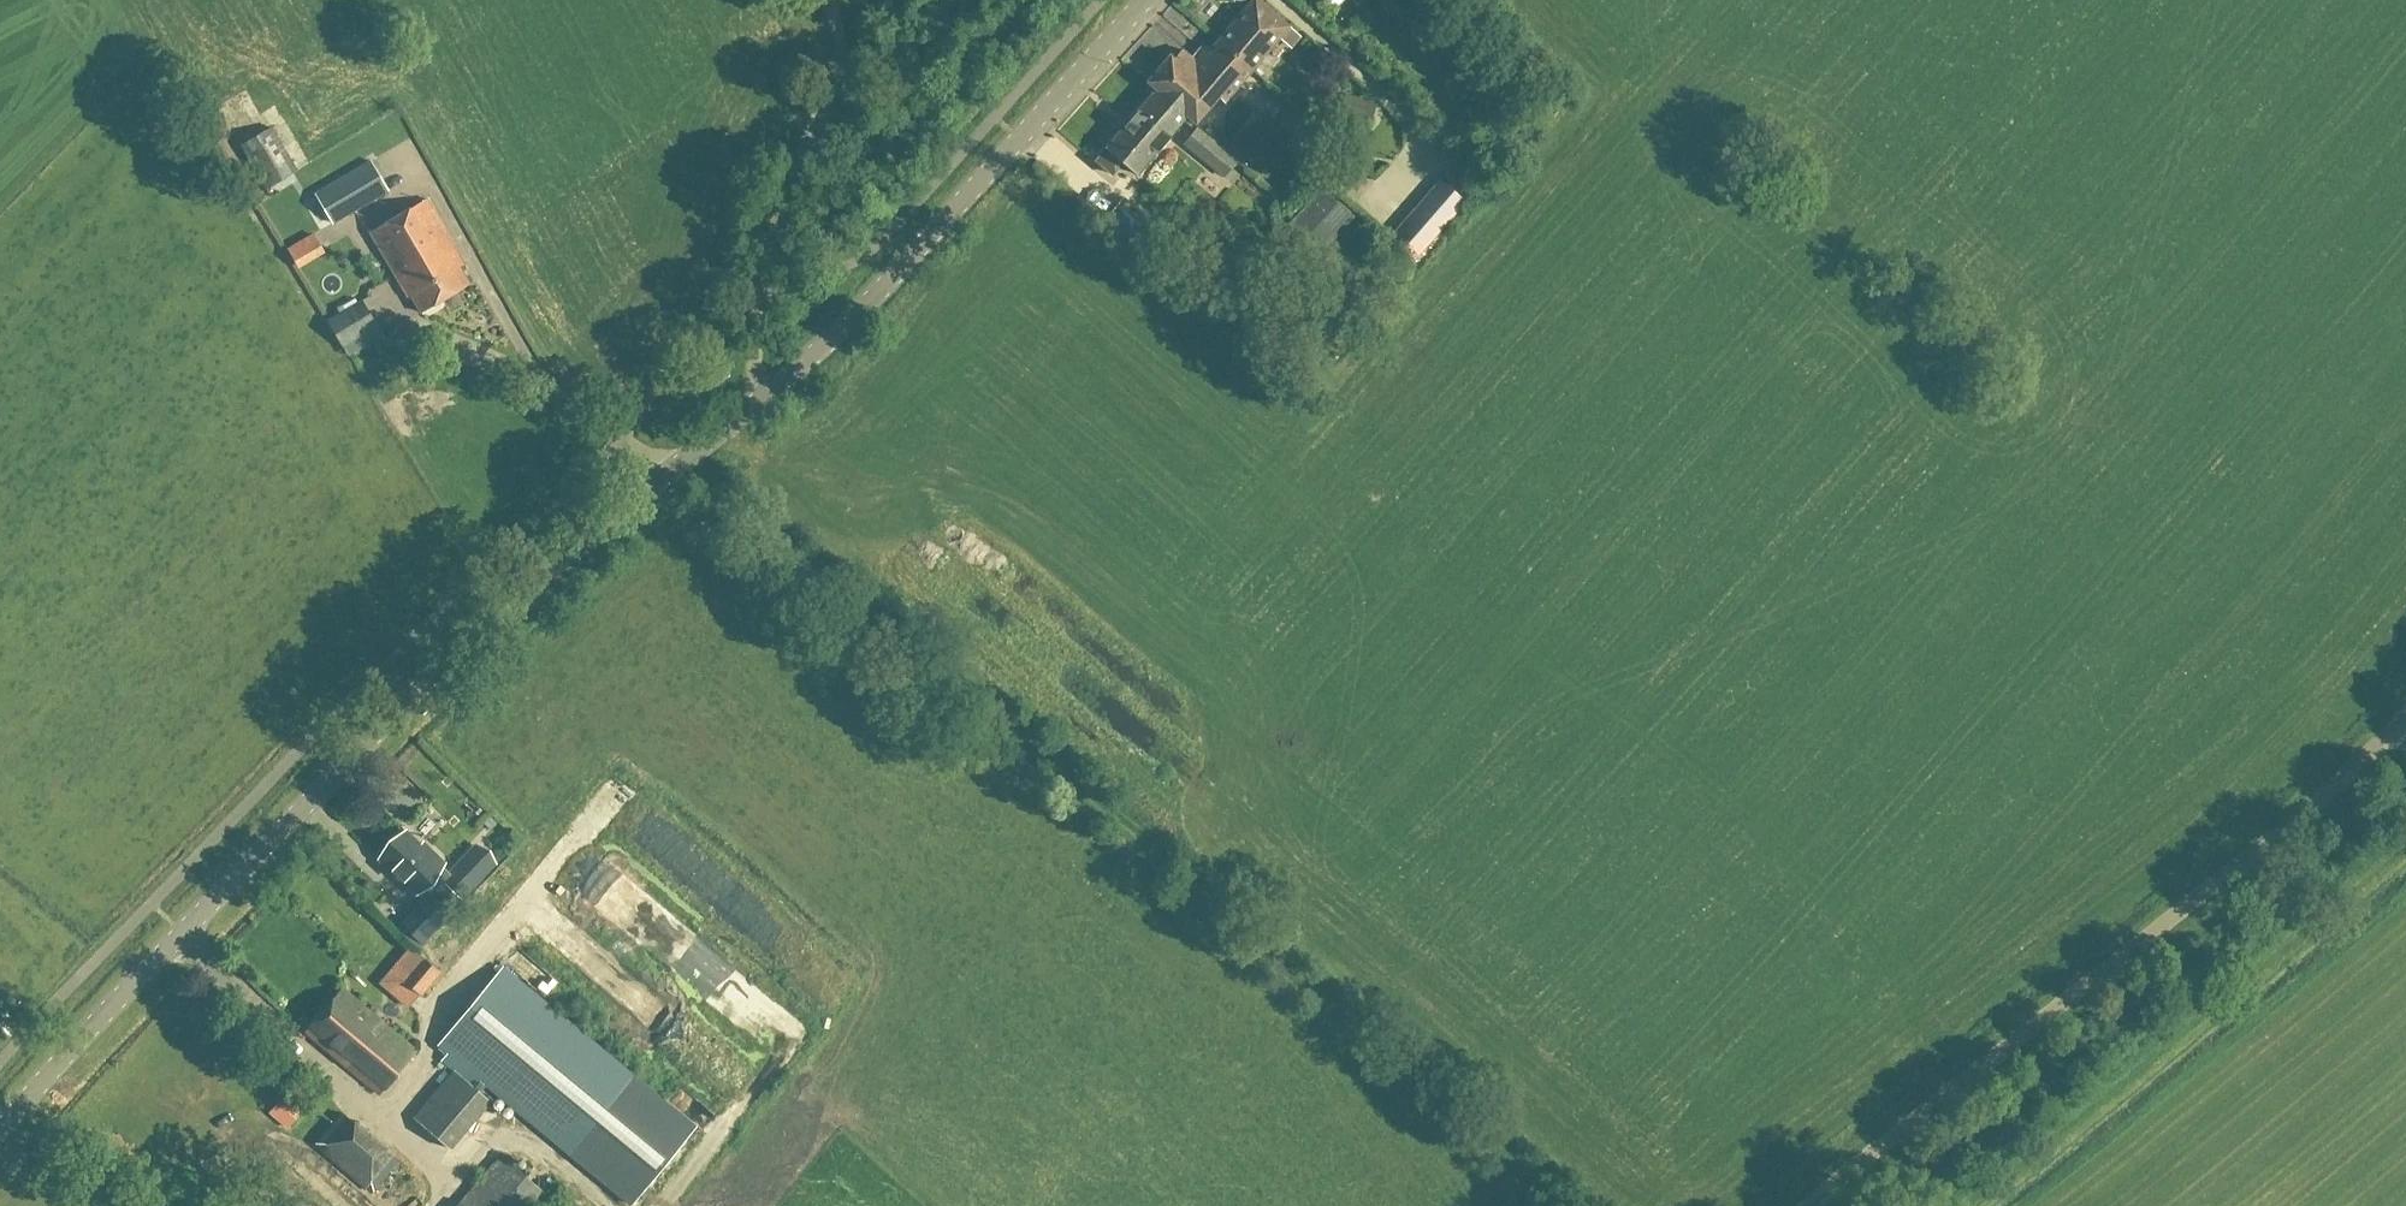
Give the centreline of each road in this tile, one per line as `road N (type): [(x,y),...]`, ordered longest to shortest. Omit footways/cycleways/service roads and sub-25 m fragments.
road 1 (tertiary): [(0,1129),(396,713),(905,267),(1145,0)]
road 2 (track): [(623,439),(693,461),(1578,1205)]
road 3 (unclassified): [(1812,1205),(2322,798),(2405,718)]

